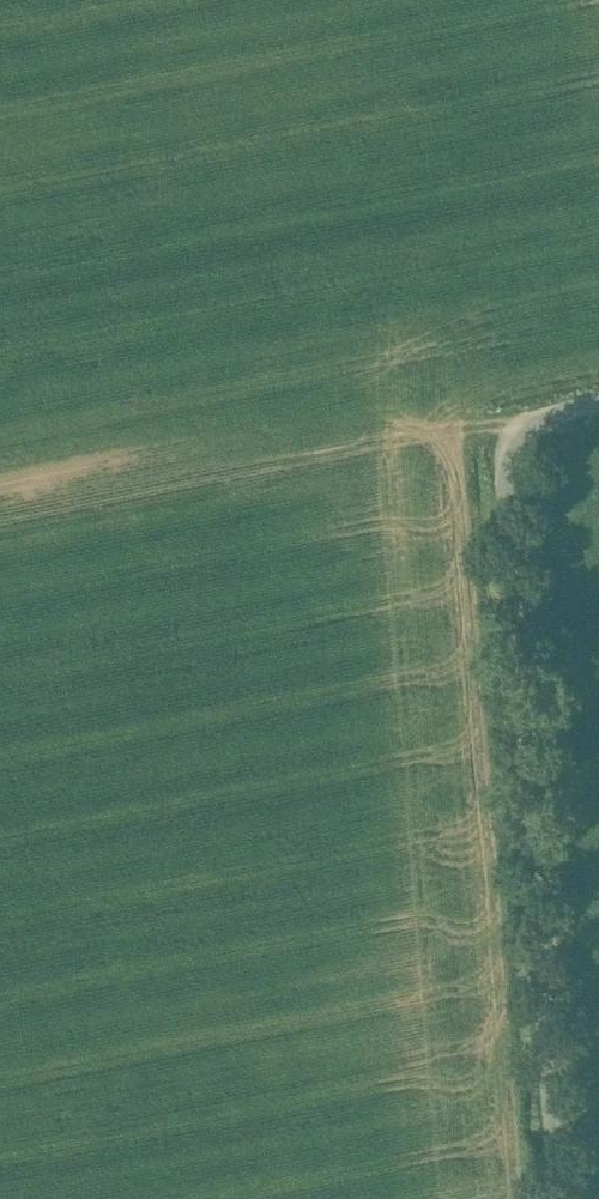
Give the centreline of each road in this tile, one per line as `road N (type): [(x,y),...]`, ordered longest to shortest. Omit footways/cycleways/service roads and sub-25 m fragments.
road 1 (unclassified): [(565,1198),(506,478),(528,425),(598,402)]

